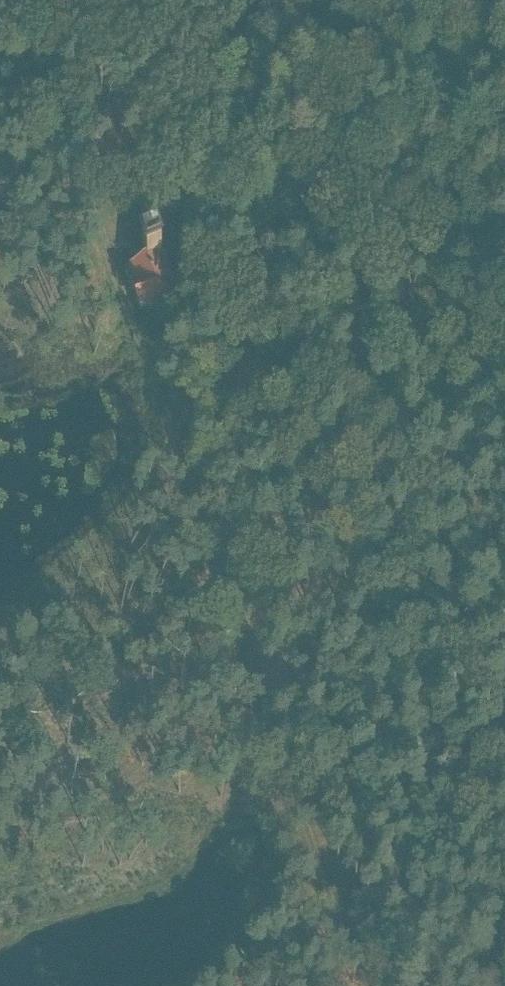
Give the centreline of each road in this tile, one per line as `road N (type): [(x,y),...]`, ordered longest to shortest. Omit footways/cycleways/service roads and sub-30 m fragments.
road 1 (track): [(362,985),(278,822),(8,0)]

